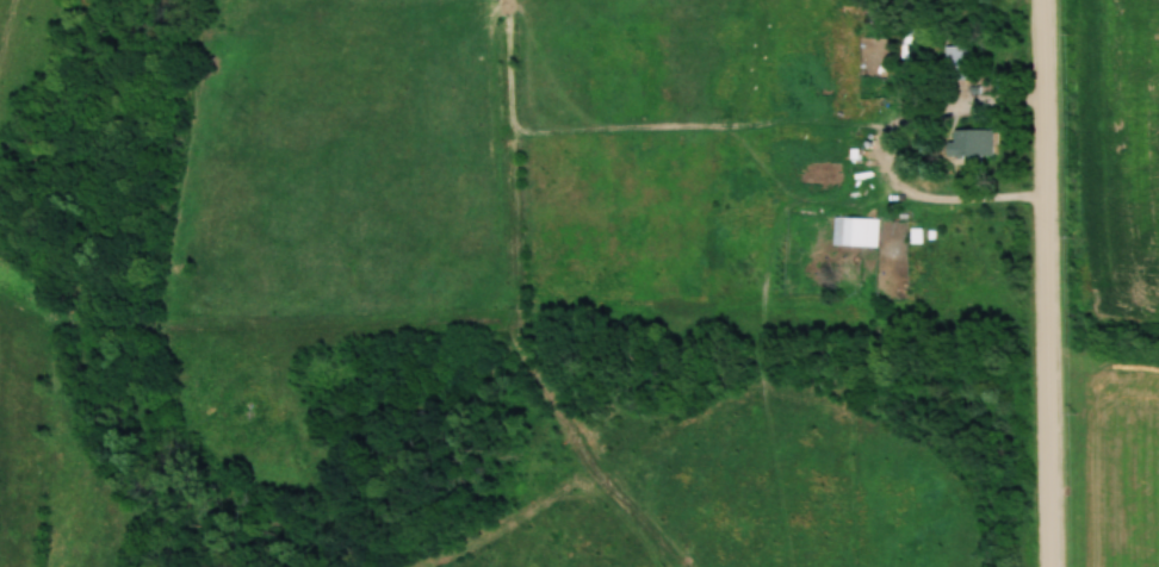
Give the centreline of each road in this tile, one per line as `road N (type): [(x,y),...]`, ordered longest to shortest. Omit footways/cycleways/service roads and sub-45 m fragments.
road 1 (residential): [(1043,0),(1052,566)]

